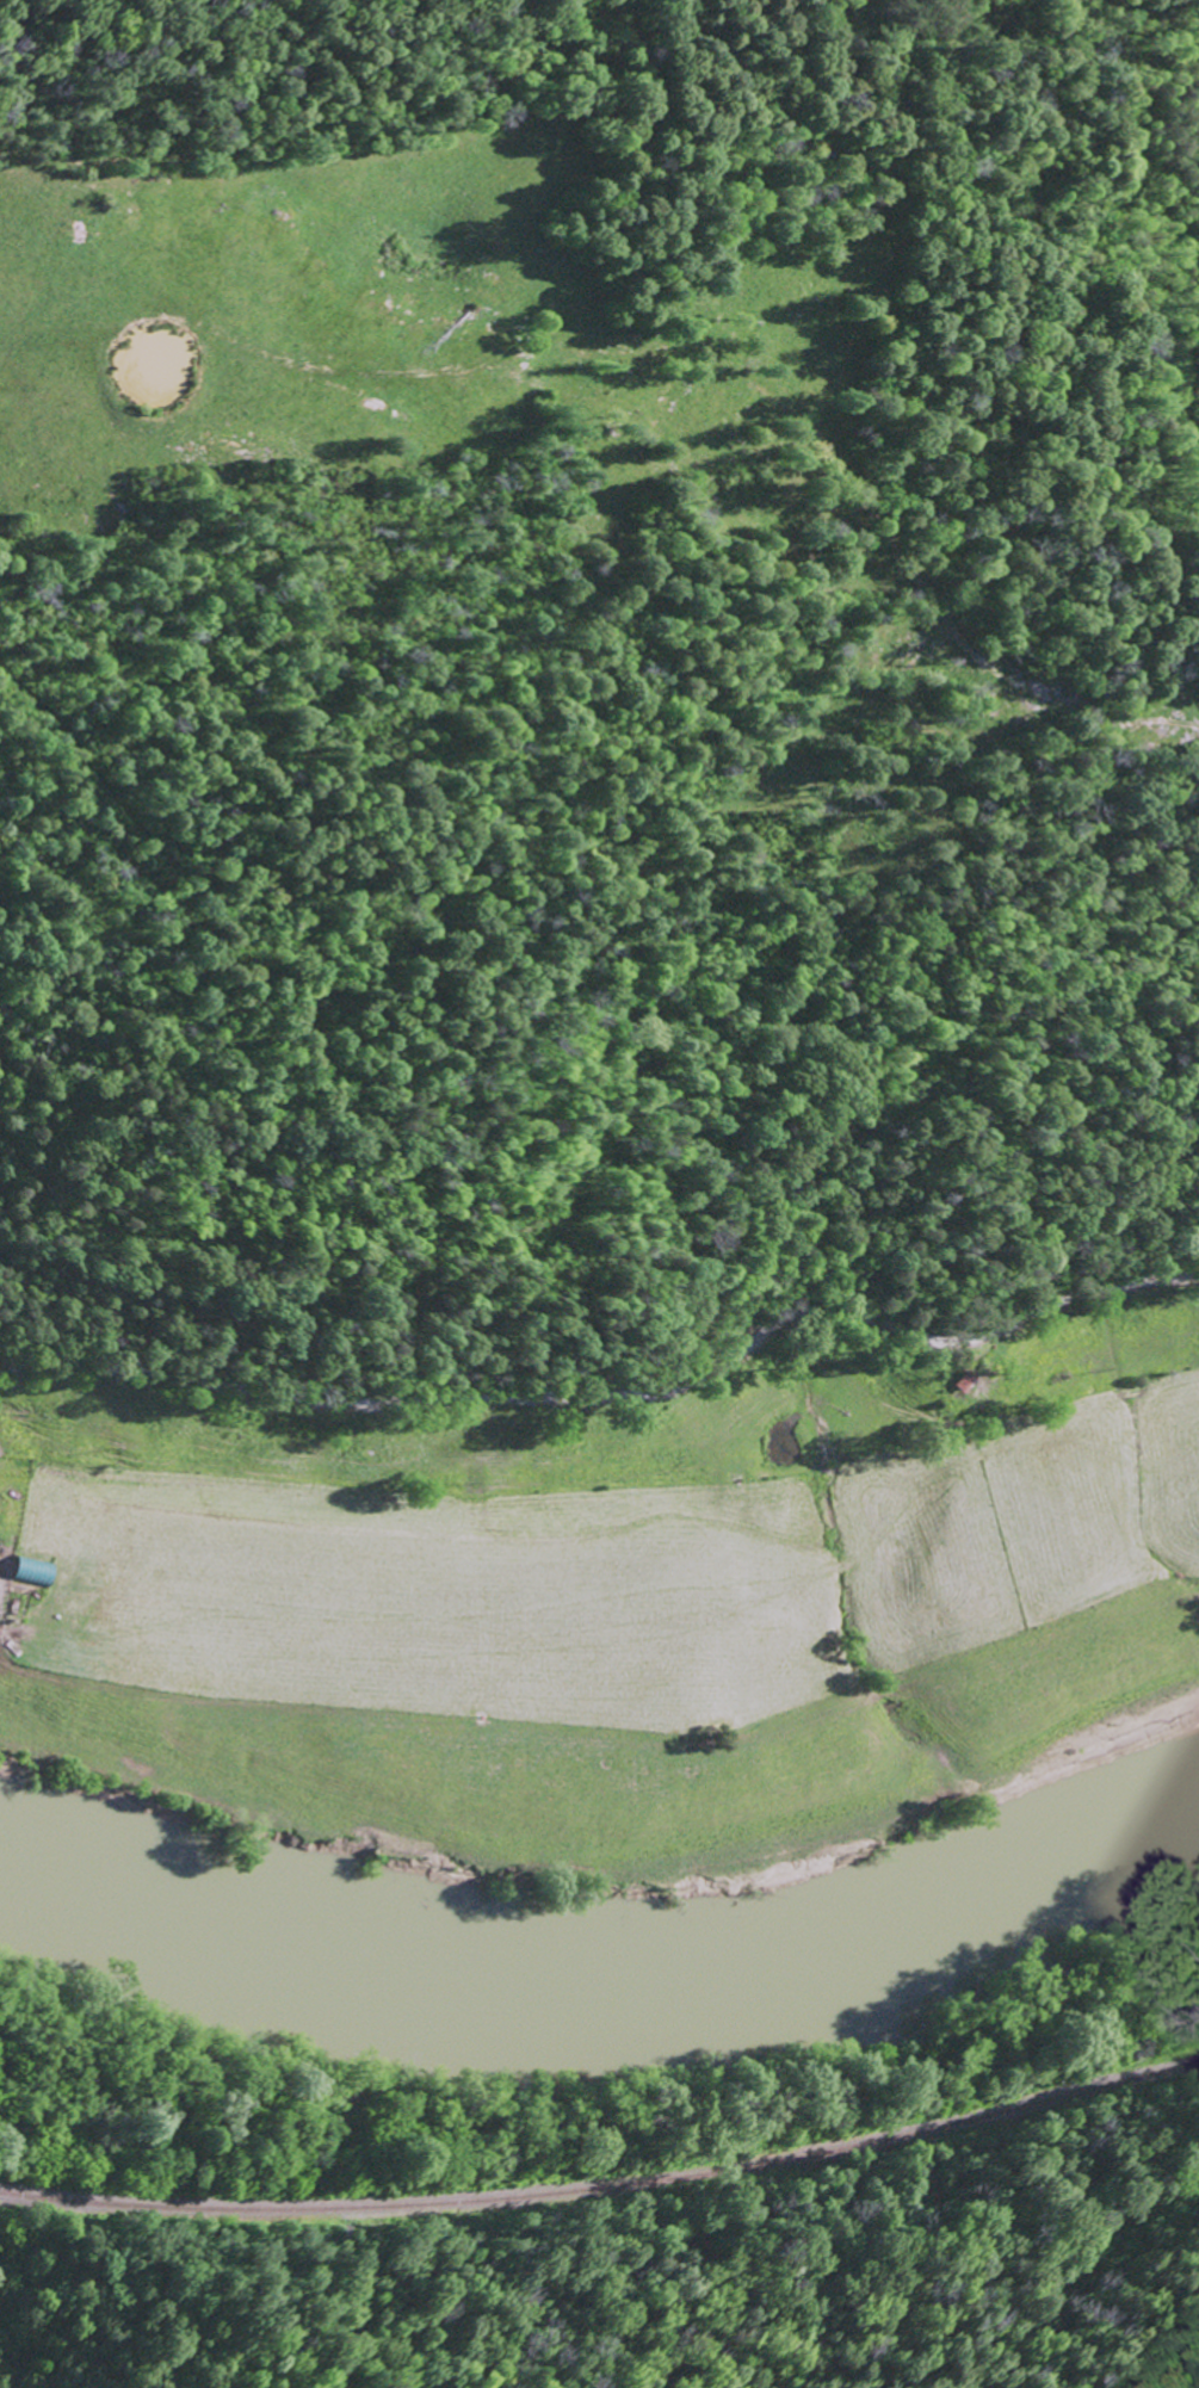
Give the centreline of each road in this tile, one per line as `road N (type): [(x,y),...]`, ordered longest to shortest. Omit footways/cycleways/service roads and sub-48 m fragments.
road 1 (residential): [(0,1366),(154,1371),(271,1396),(617,1393),(669,1386),(780,1309),(805,1300),(858,1306),(951,1341),(1111,1280),(1198,1273)]

